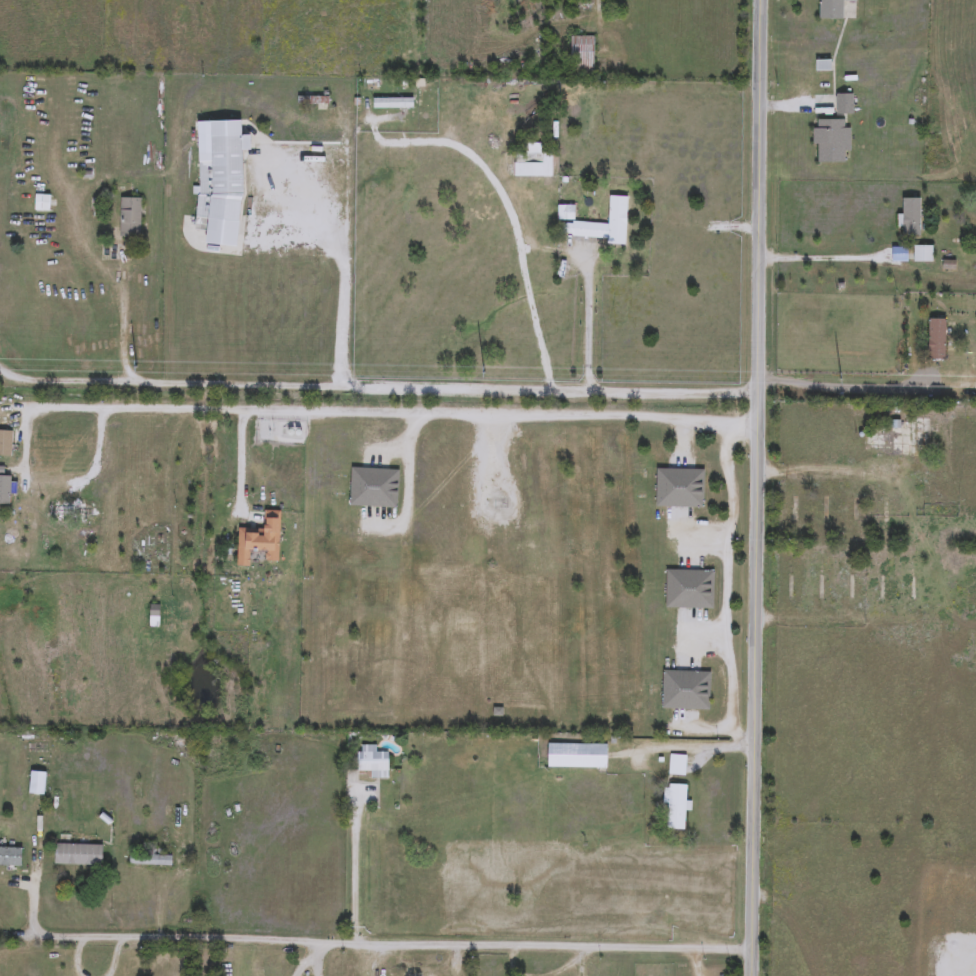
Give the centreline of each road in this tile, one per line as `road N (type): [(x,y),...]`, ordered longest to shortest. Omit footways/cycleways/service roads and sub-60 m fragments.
road 1 (residential): [(761,0),(752,975)]
road 2 (residential): [(759,437),(713,425),(583,417),(43,408),(22,413),(24,466)]
road 3 (residential): [(760,393),(593,400),(555,392),(44,382),(0,370)]
road 4 (residential): [(753,952),(20,939)]
road 5 (residential): [(406,415),(398,692)]
road 6 (residential): [(357,390),(342,339),(347,139)]
road 7 (residential): [(756,618),(941,622)]
road 8 (residential): [(758,471),(930,473)]
road 9 (residential): [(760,381),(927,393)]
road 10 (residential): [(360,780),(354,945)]
road 11 (residential): [(626,754),(755,747)]
road 12 (residential): [(364,115),(347,139),(340,94),(362,94),(364,115)]

